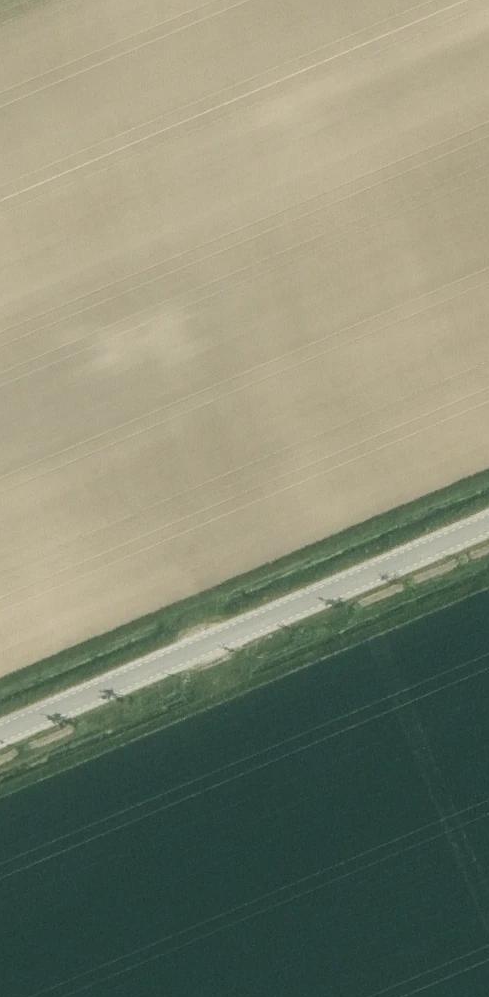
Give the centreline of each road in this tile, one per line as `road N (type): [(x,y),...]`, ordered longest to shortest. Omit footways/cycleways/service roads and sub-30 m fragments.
road 1 (unclassified): [(488,523),(0,733)]

